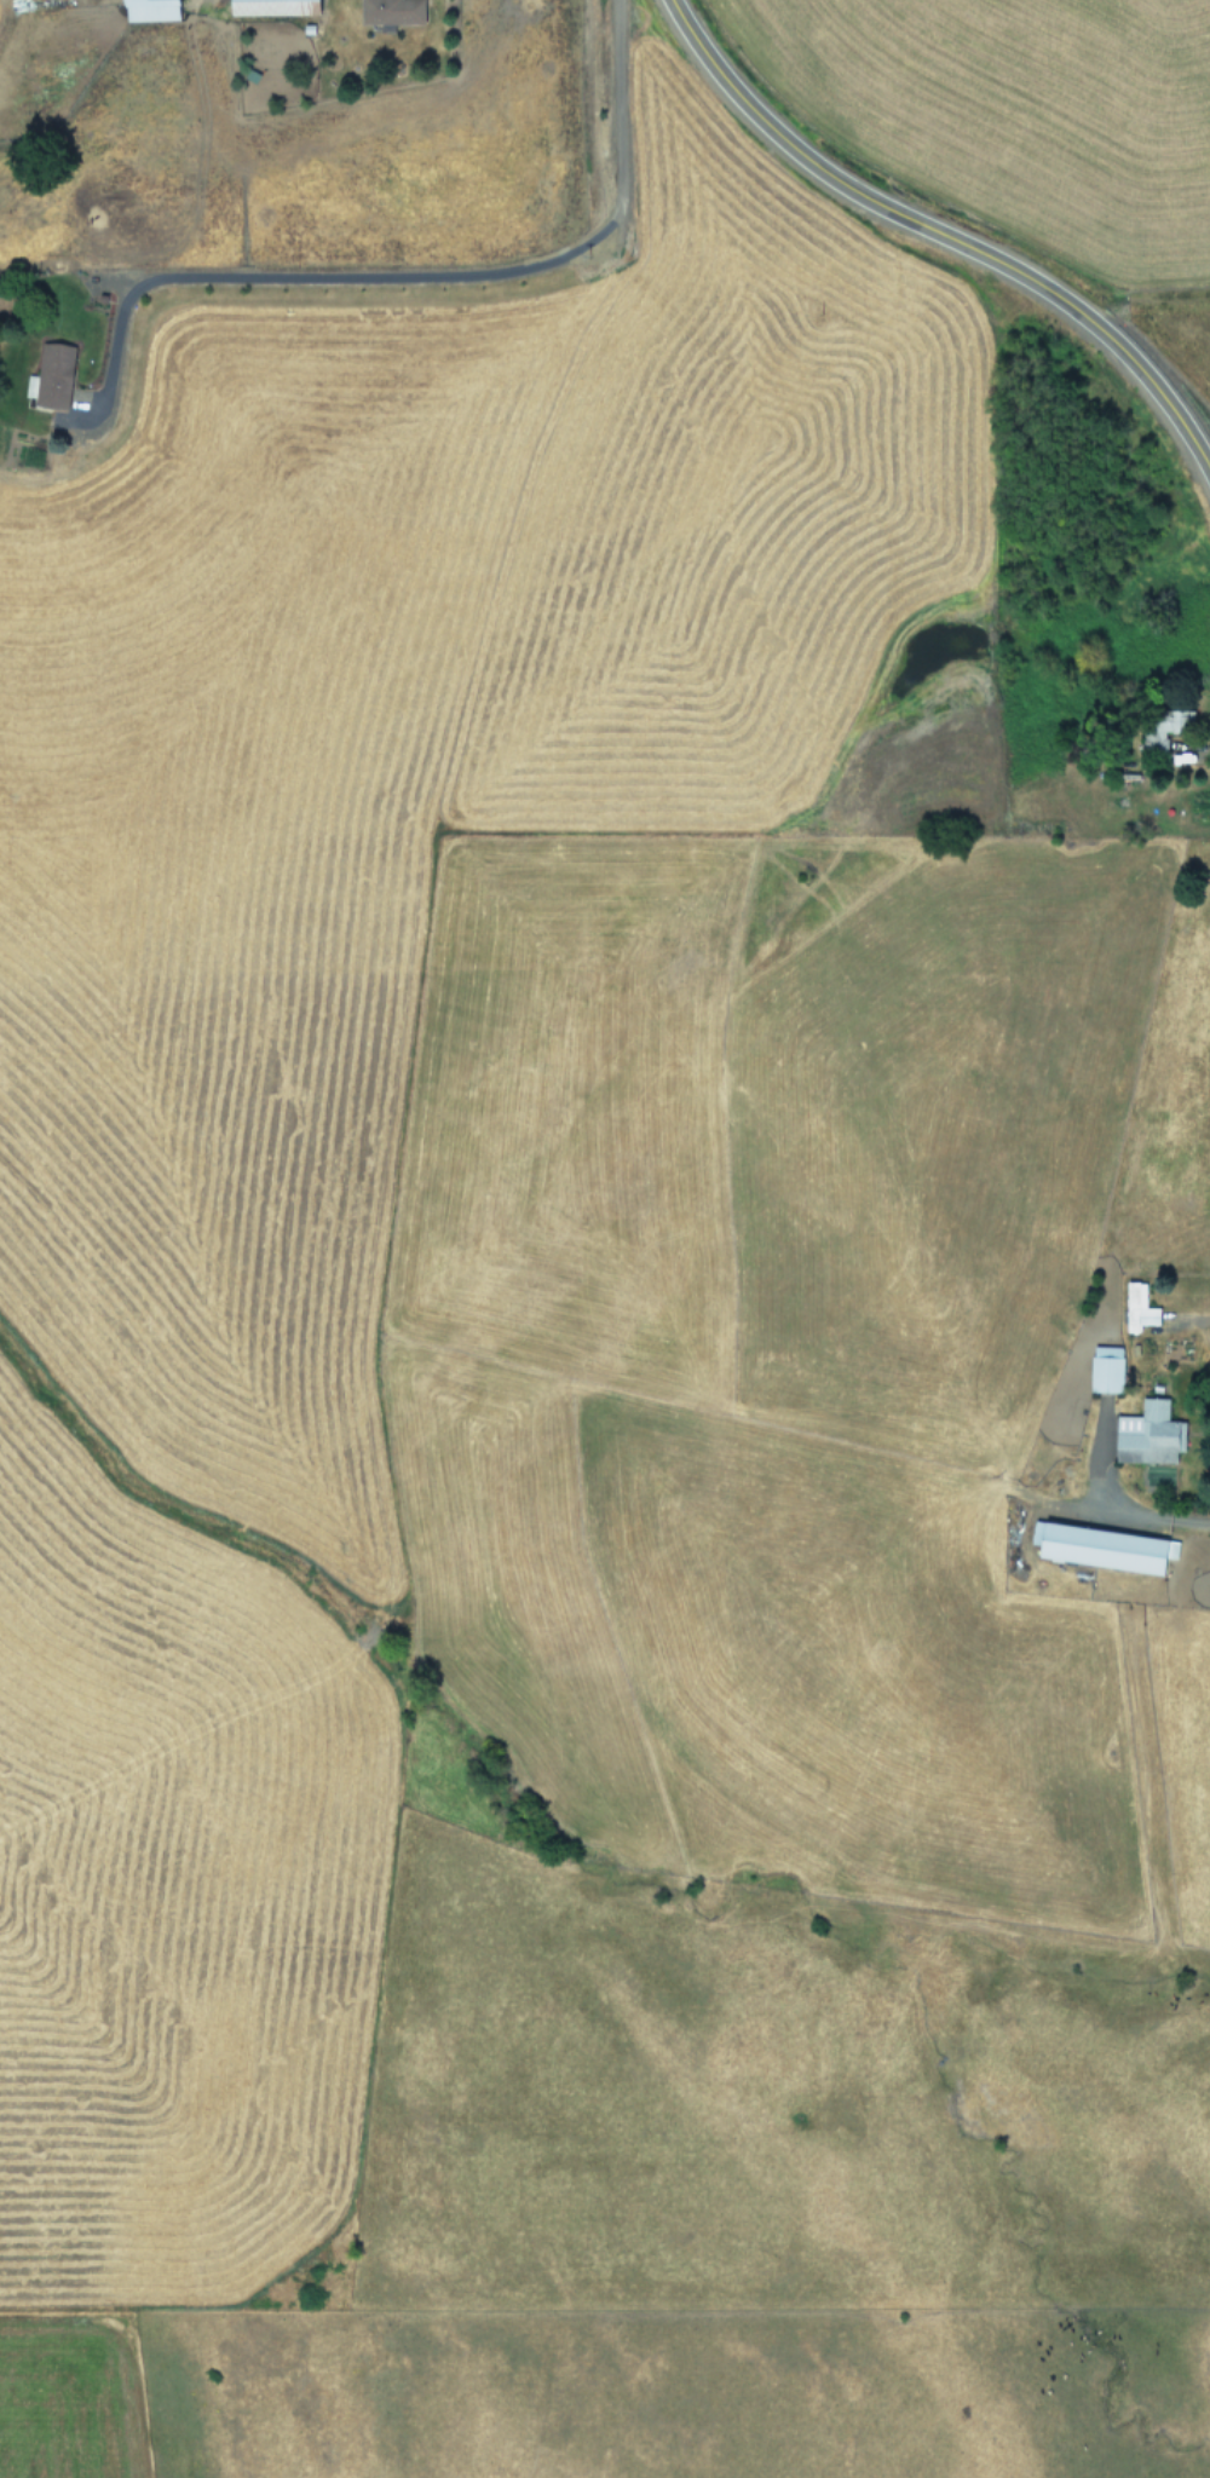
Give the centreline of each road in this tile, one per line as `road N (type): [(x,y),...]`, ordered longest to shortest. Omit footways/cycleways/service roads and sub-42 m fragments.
road 1 (secondary): [(673,0),(722,74),(806,154),(1058,296),(1135,362),(1209,467)]

